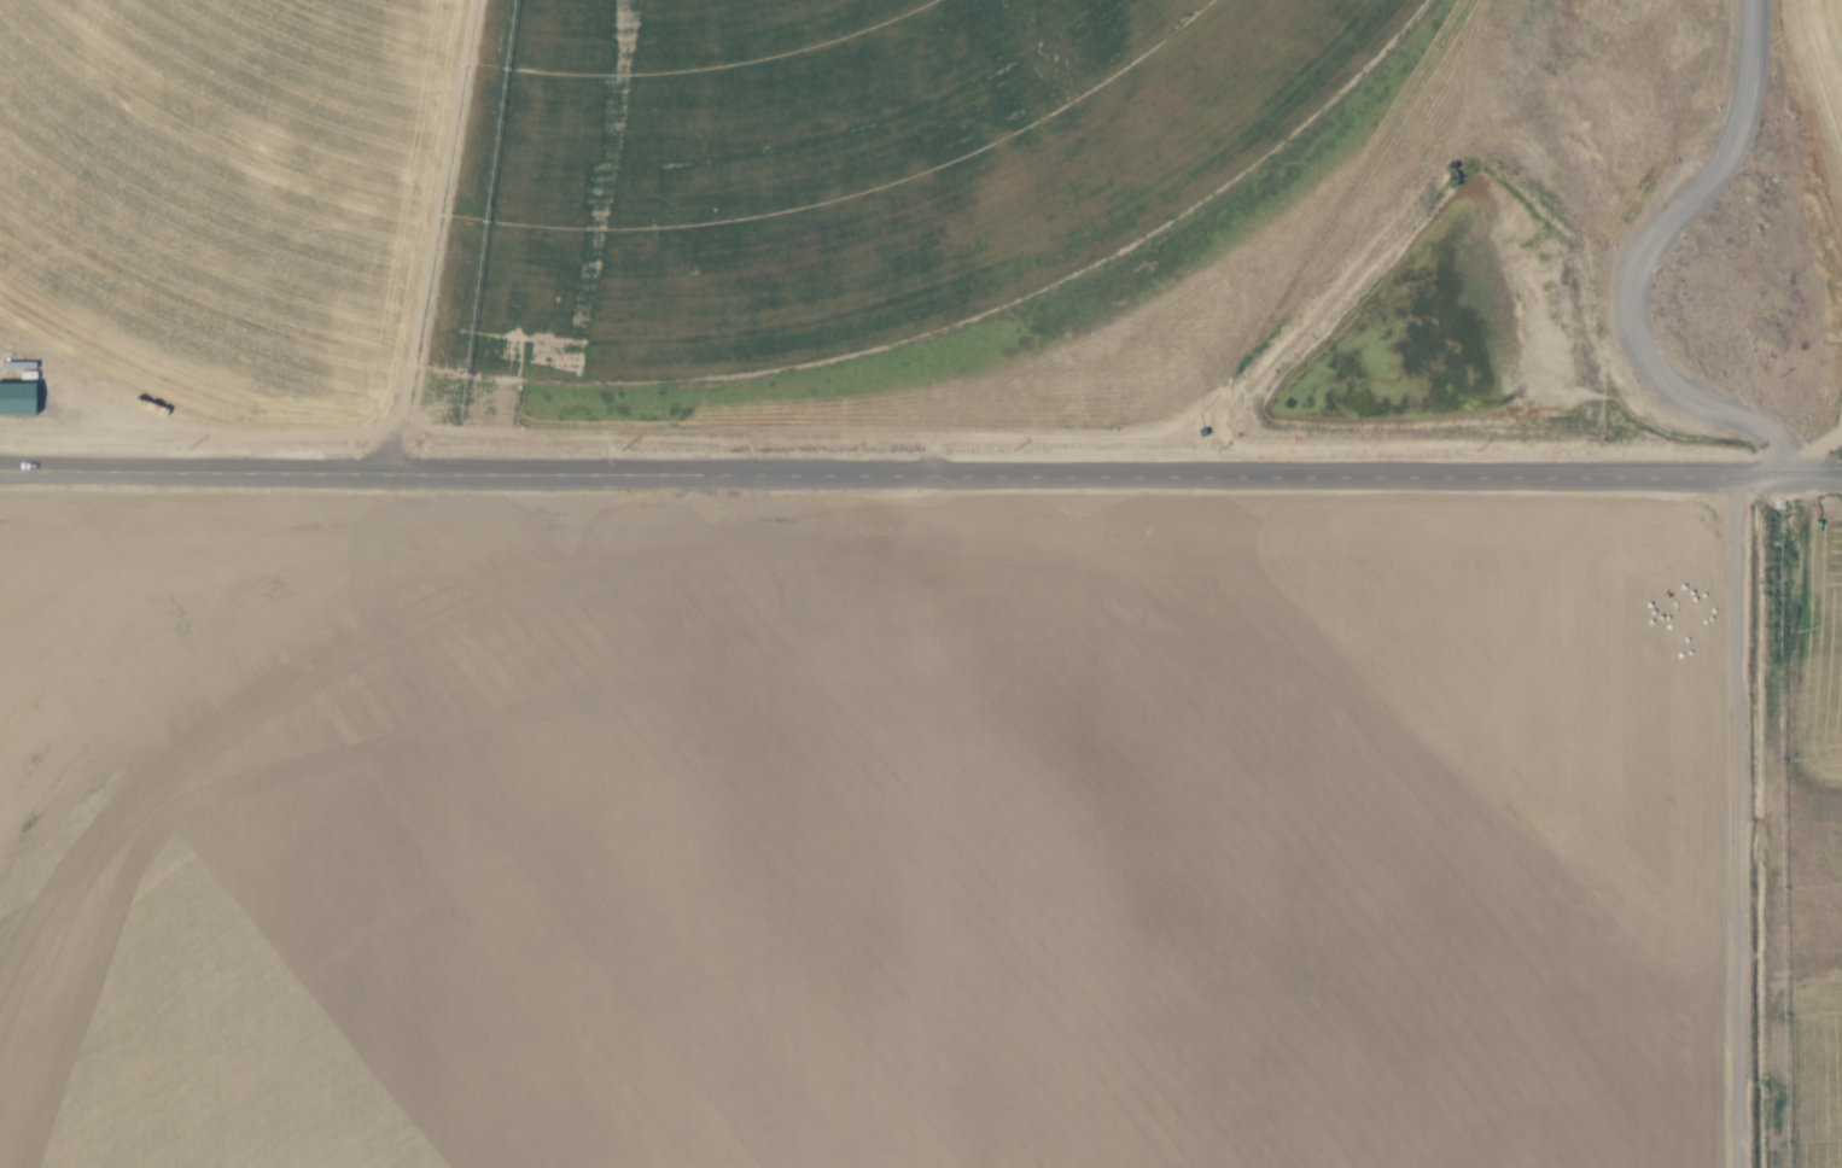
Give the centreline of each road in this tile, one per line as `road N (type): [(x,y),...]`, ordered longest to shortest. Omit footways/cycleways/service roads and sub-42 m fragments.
road 1 (residential): [(1841,476),(0,470)]
road 2 (residential): [(1797,475),(1776,437),(1696,403),(1659,370),(1634,334),(1632,287),(1644,253),(1727,152),(1741,107),(1750,0)]

